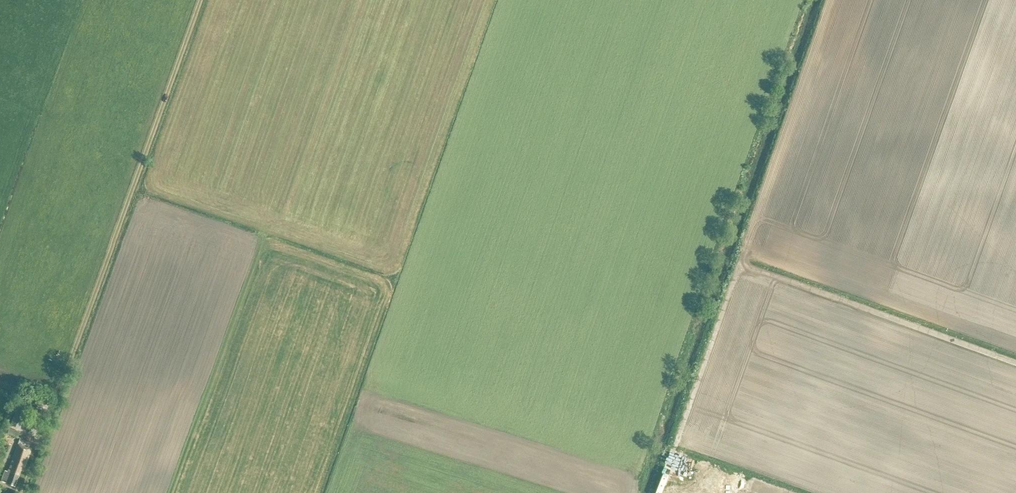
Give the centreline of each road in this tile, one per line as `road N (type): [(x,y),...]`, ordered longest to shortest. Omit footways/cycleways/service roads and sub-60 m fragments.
road 1 (track): [(22,492),(201,0)]
road 2 (track): [(670,456),(833,0)]

